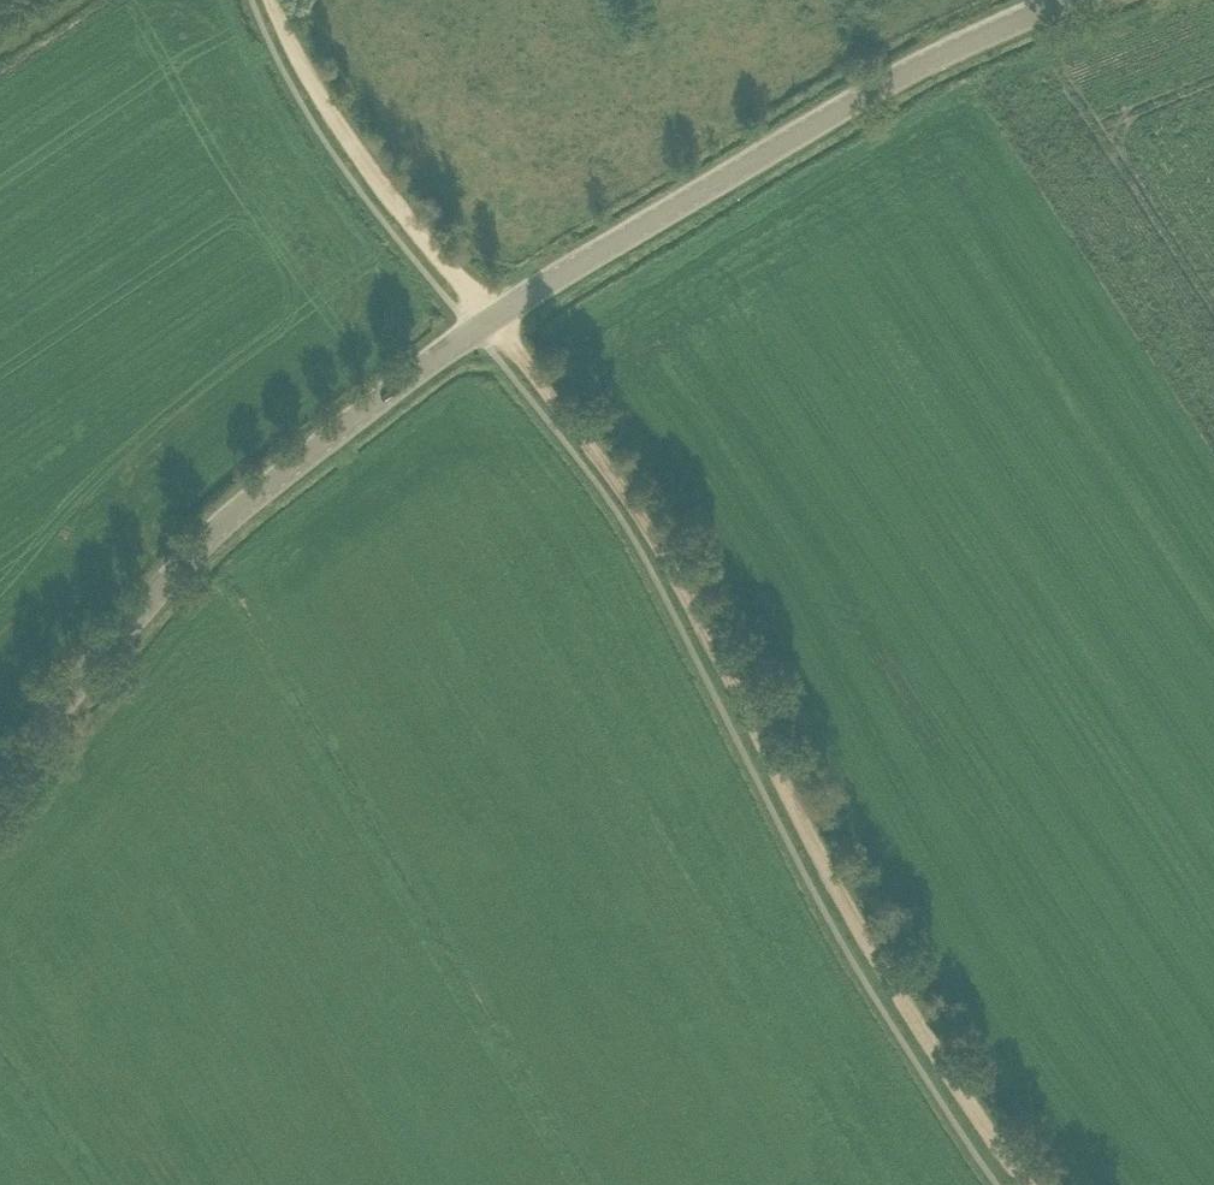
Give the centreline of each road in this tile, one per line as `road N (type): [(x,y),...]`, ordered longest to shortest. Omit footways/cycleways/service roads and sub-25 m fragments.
road 1 (track): [(1027,1184),(896,986),(653,536),(296,62),(268,0)]
road 2 (unclassified): [(0,779),(223,524),(475,330),(972,36),(1068,0)]

